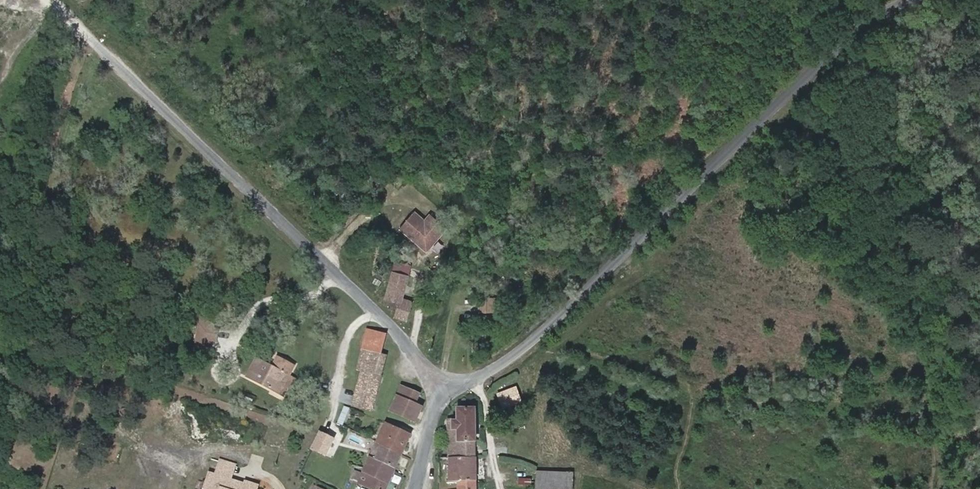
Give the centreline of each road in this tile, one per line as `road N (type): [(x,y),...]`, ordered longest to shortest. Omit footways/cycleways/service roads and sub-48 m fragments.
road 1 (residential): [(946,0),(892,20),(538,336),(470,380)]
road 2 (unclassified): [(444,390),(392,327),(62,13)]

